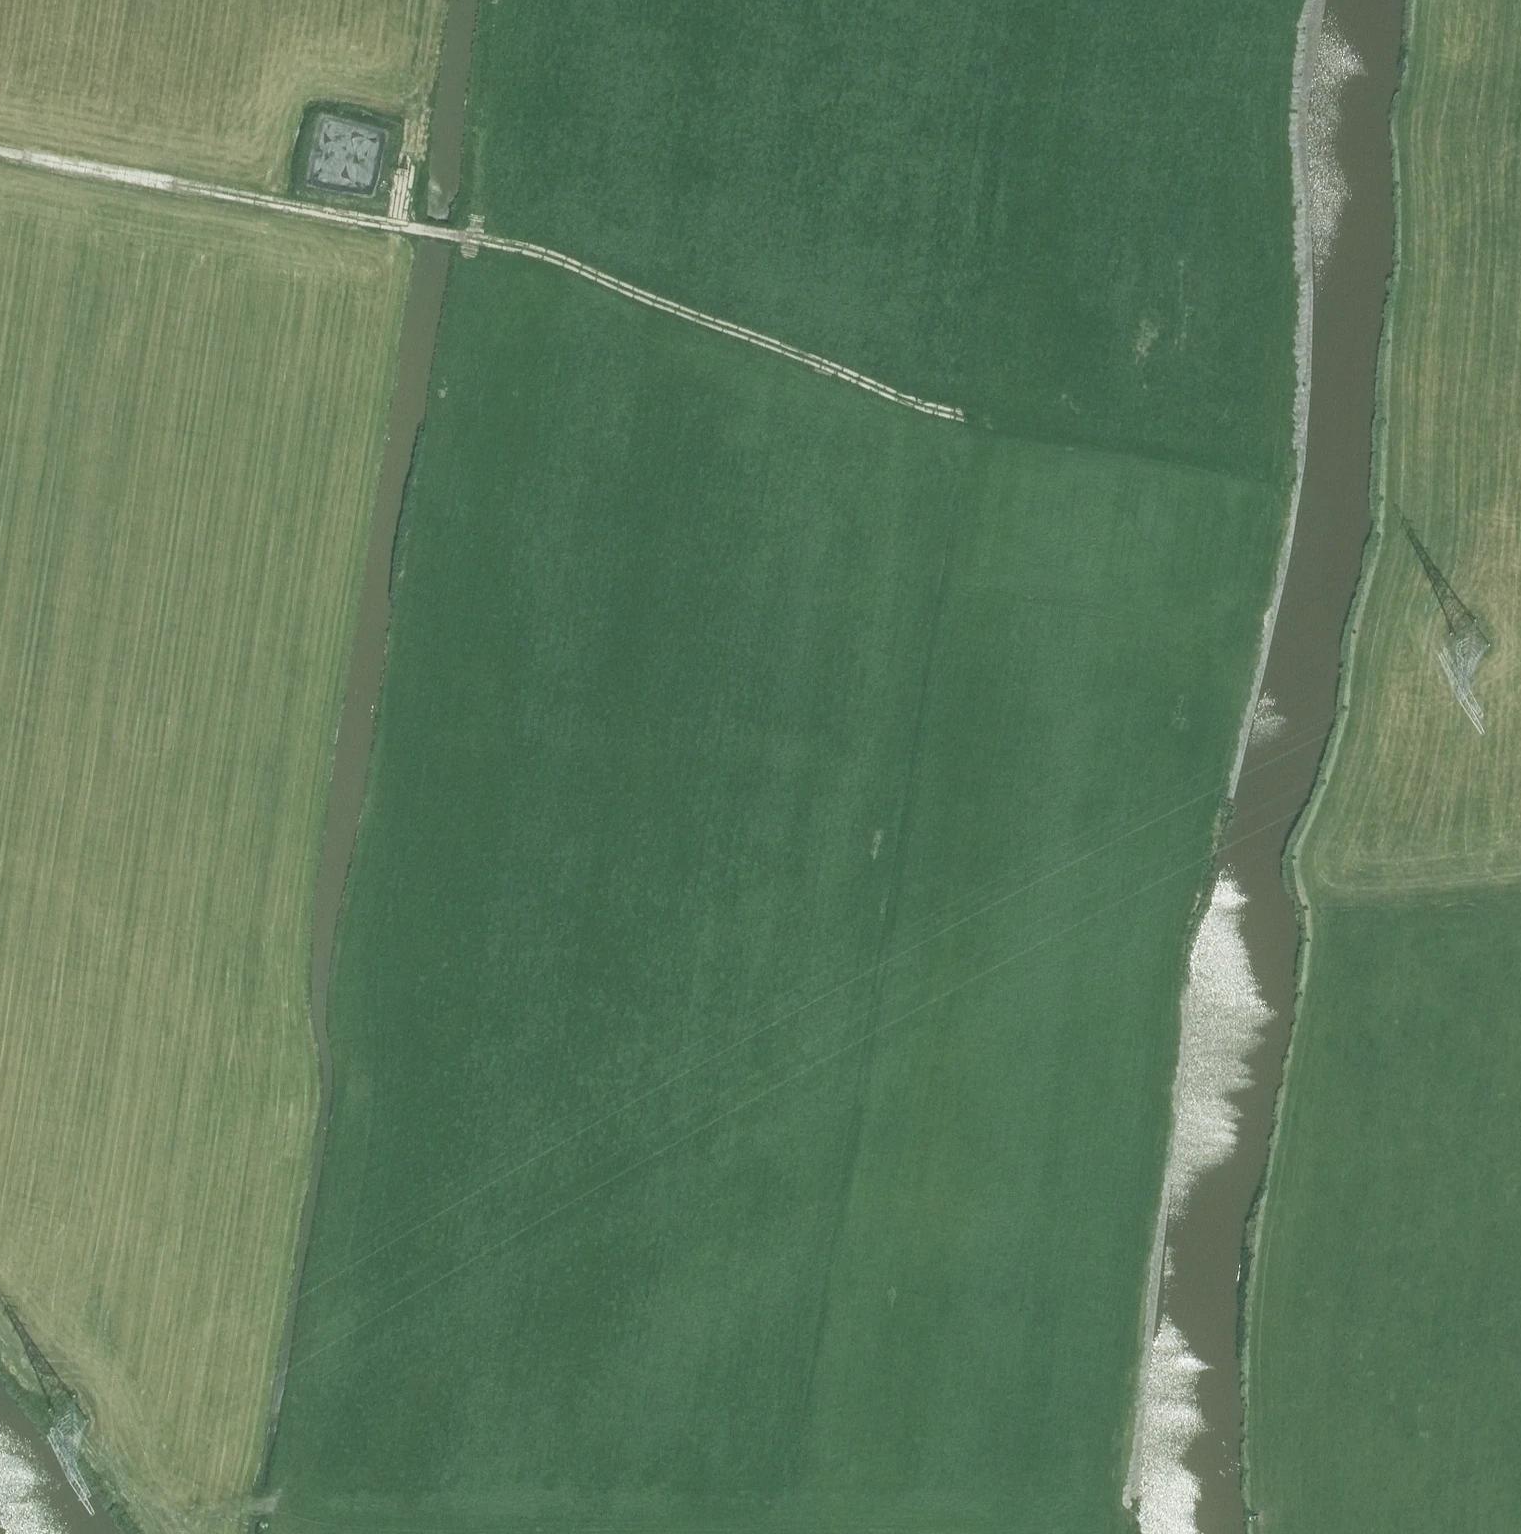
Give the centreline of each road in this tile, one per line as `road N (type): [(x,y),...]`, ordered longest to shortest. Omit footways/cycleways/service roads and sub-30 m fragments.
road 1 (track): [(1276,0),(1269,65),(1273,478),(1152,952),(1130,1085),(1100,1533)]
road 2 (track): [(1273,478),(910,402),(513,246),(0,152)]
road 3 (track): [(429,0),(396,226)]

